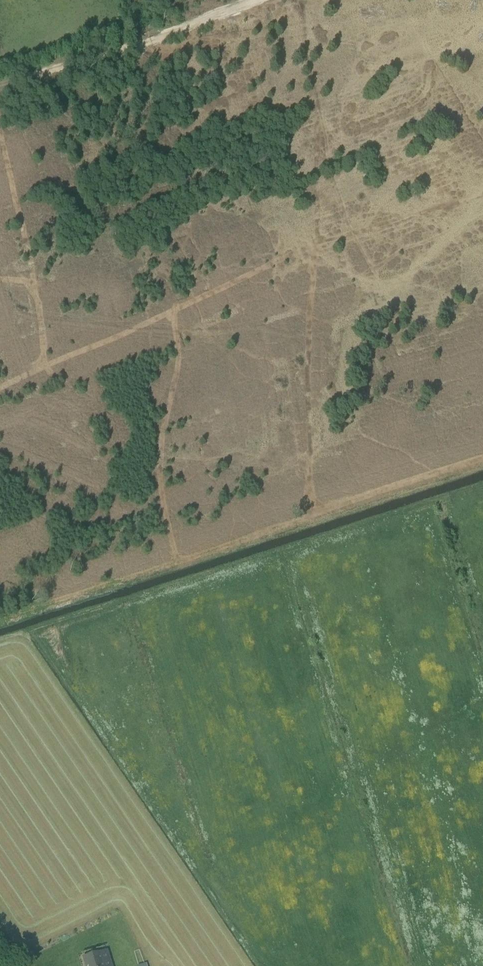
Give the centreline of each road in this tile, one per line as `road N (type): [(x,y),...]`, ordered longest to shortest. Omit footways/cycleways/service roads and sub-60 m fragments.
road 1 (track): [(0,83),(266,0)]

